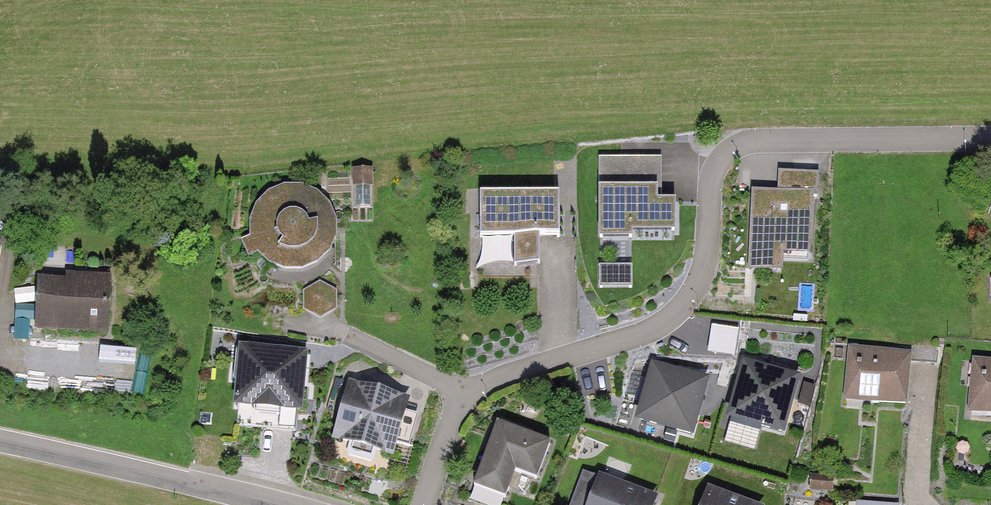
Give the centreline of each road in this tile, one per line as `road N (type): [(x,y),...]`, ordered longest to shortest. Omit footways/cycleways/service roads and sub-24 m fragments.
road 1 (residential): [(424,504),(466,397),(503,376),(648,332),(680,309),(707,255),(714,173),(732,147),(754,140),(990,138)]
road 2 (unclassified): [(275,504),(0,443)]

